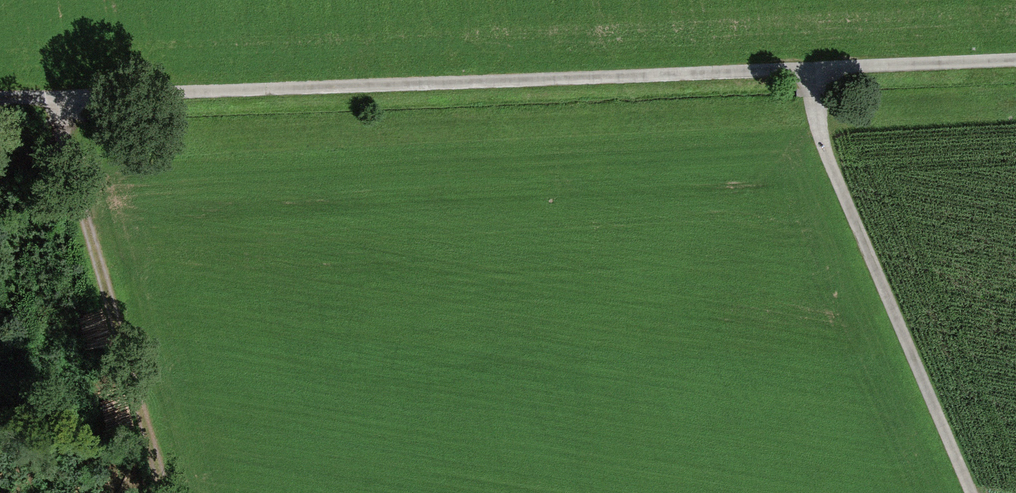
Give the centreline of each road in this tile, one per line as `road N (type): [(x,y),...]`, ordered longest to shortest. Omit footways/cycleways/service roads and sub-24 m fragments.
road 1 (track): [(1015,62),(0,101)]
road 2 (track): [(815,71),(822,147),(970,492)]
road 3 (track): [(165,492),(53,98)]

